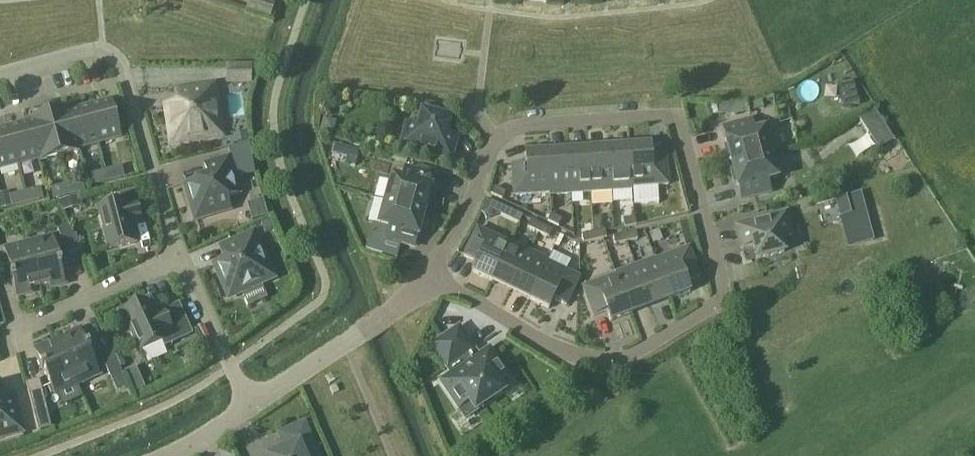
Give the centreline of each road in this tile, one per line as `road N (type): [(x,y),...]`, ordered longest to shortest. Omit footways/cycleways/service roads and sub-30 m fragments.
road 1 (residential): [(494,136),(663,116),(680,124),(717,272),(715,310),(634,356),(605,362),(574,357),(432,277)]
road 2 (residential): [(0,72),(101,46),(118,58),(181,252)]
road 3 (residential): [(10,349),(9,330),(181,252)]
road 4 (residential): [(181,252),(247,407)]
road 5 (residential): [(432,277),(477,191),(494,136)]
road 6 (residential): [(247,407),(354,337)]
road 7 (residential): [(402,455),(354,337)]

